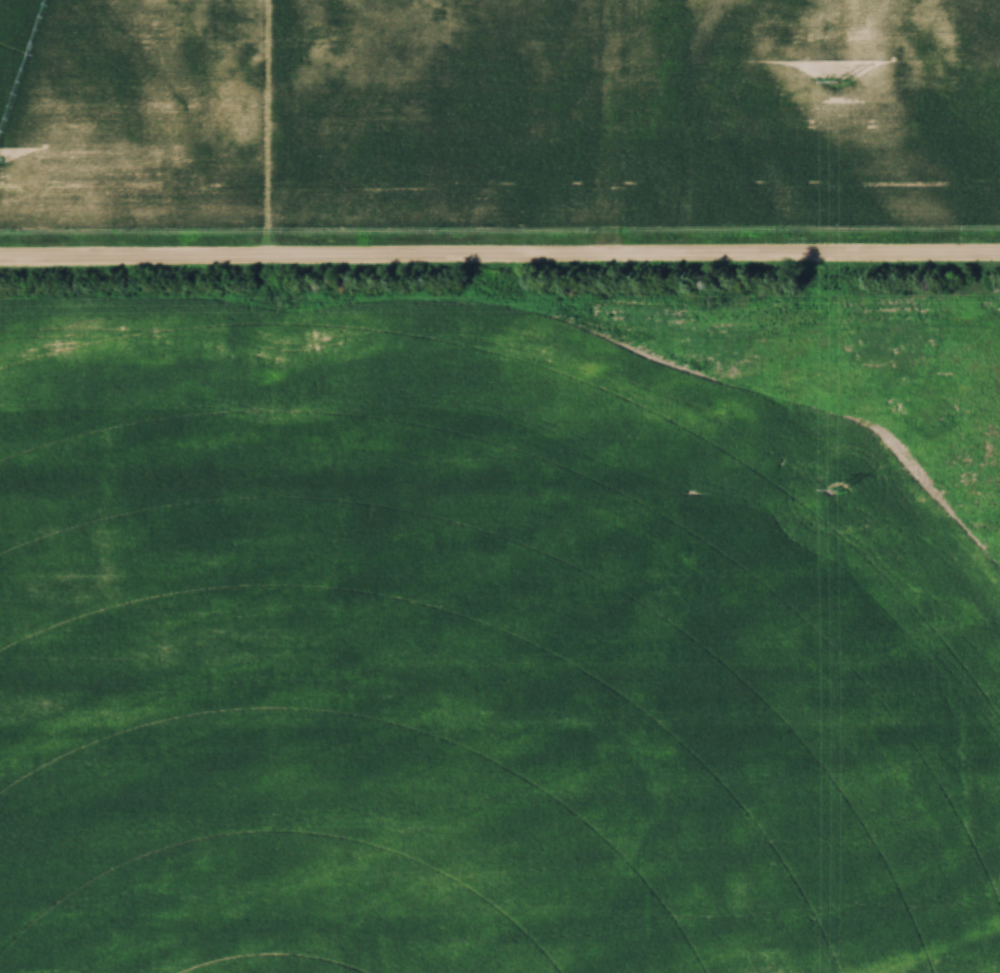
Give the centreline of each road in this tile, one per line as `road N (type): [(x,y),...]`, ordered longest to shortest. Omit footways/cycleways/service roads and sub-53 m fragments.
road 1 (residential): [(999,252),(0,256)]

